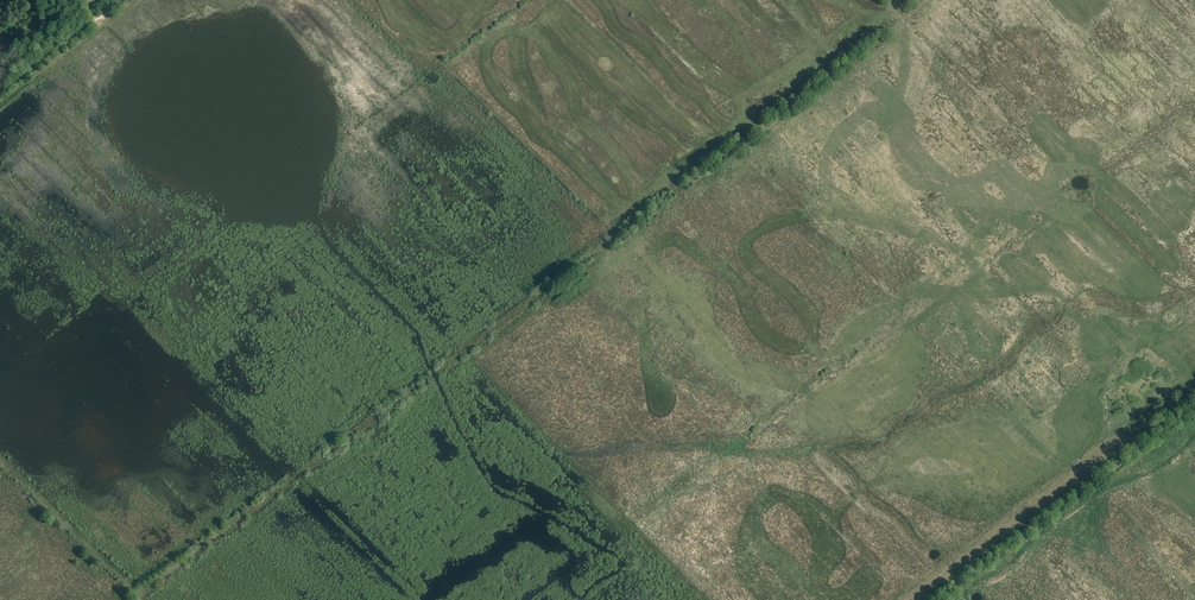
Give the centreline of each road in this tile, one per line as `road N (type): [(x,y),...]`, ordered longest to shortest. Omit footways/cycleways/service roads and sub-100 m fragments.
road 1 (tertiary): [(938,599),(1194,406)]
road 2 (track): [(0,92),(122,0)]

